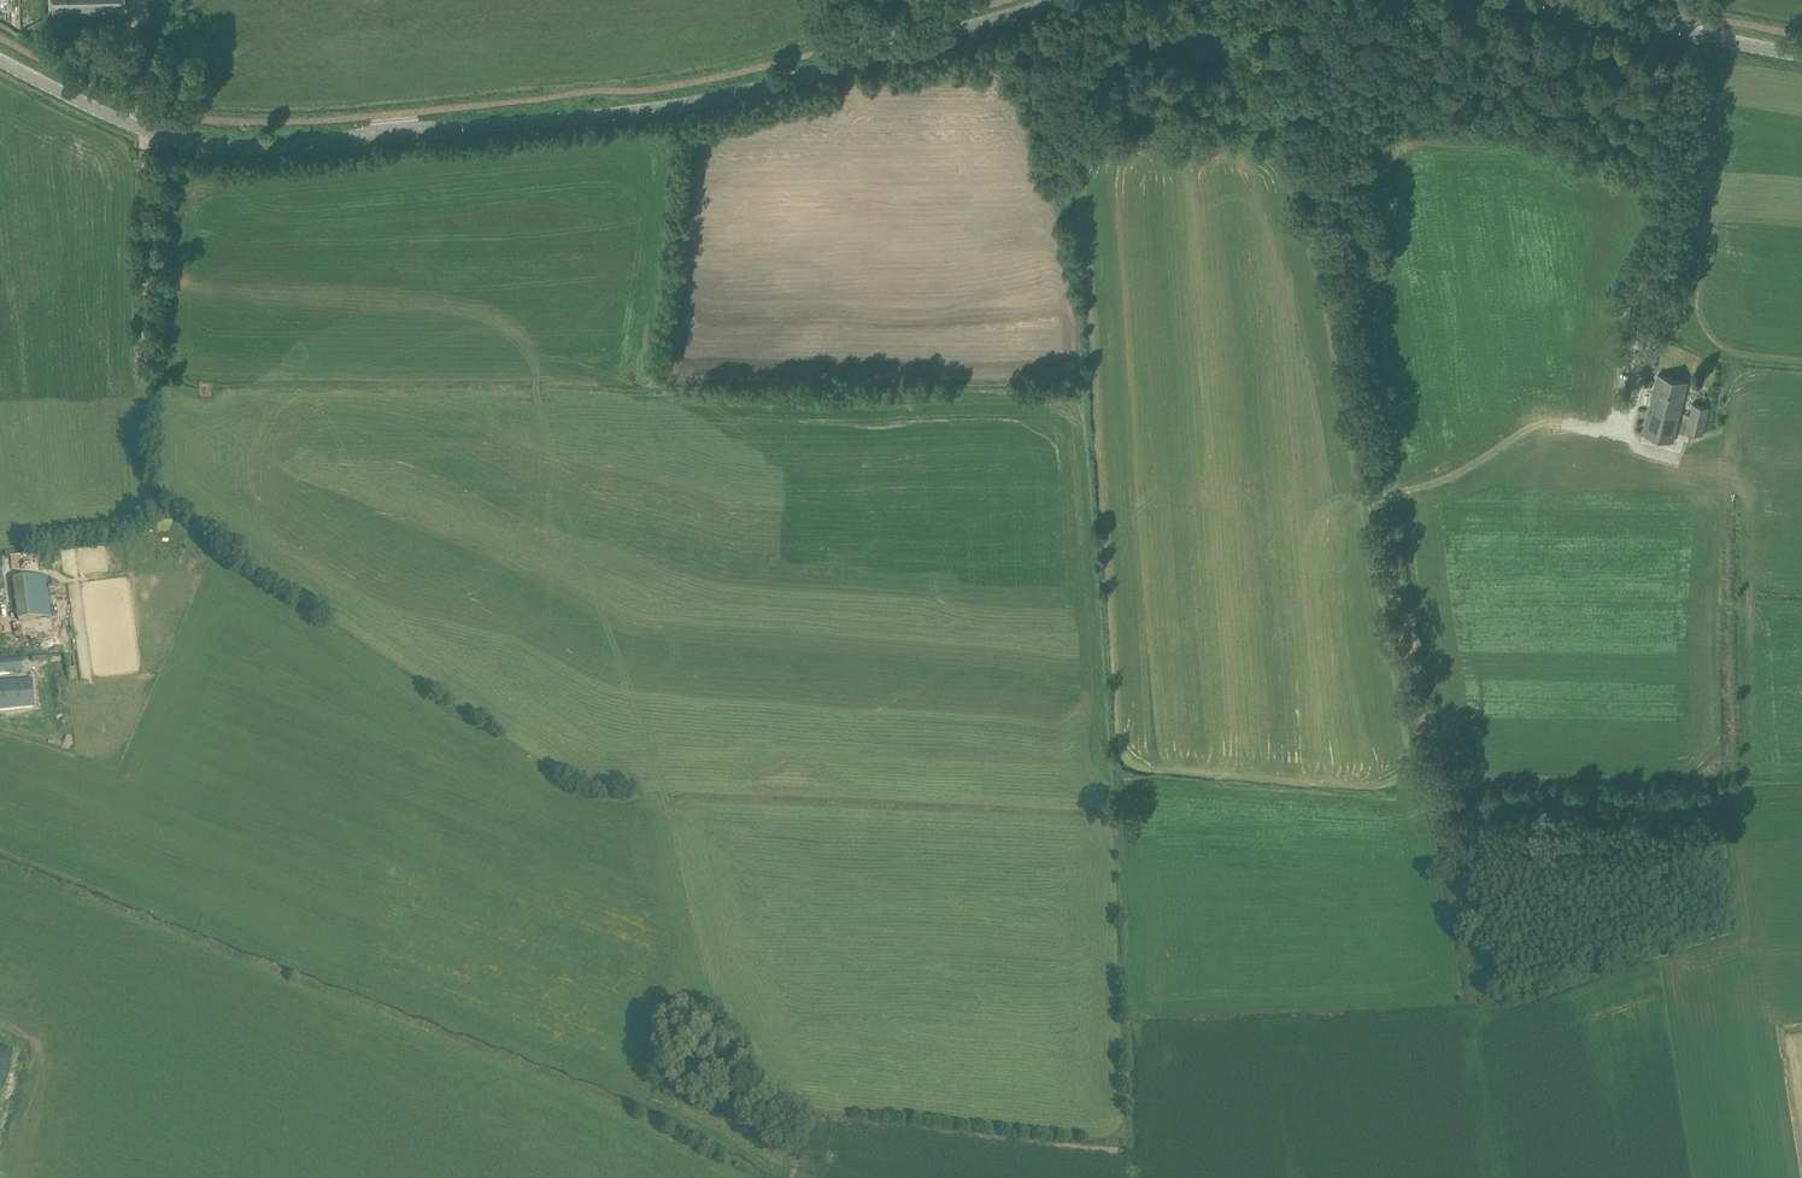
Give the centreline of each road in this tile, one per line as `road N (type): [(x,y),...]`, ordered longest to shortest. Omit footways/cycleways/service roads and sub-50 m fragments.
road 1 (tertiary): [(0,62),(151,133),(200,145),(274,148),(682,112),(1071,0)]
road 2 (tertiary): [(1519,0),(1801,56)]

